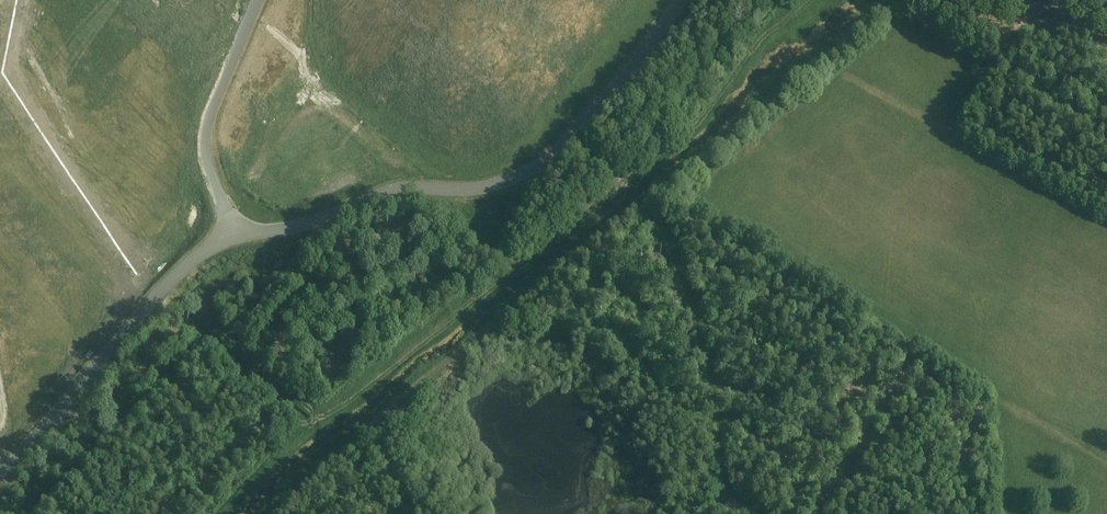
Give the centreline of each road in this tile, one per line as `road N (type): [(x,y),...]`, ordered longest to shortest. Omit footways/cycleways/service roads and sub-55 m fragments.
road 1 (track): [(282,513),(343,451),(647,203)]
road 2 (track): [(727,503),(697,330),(647,203)]

